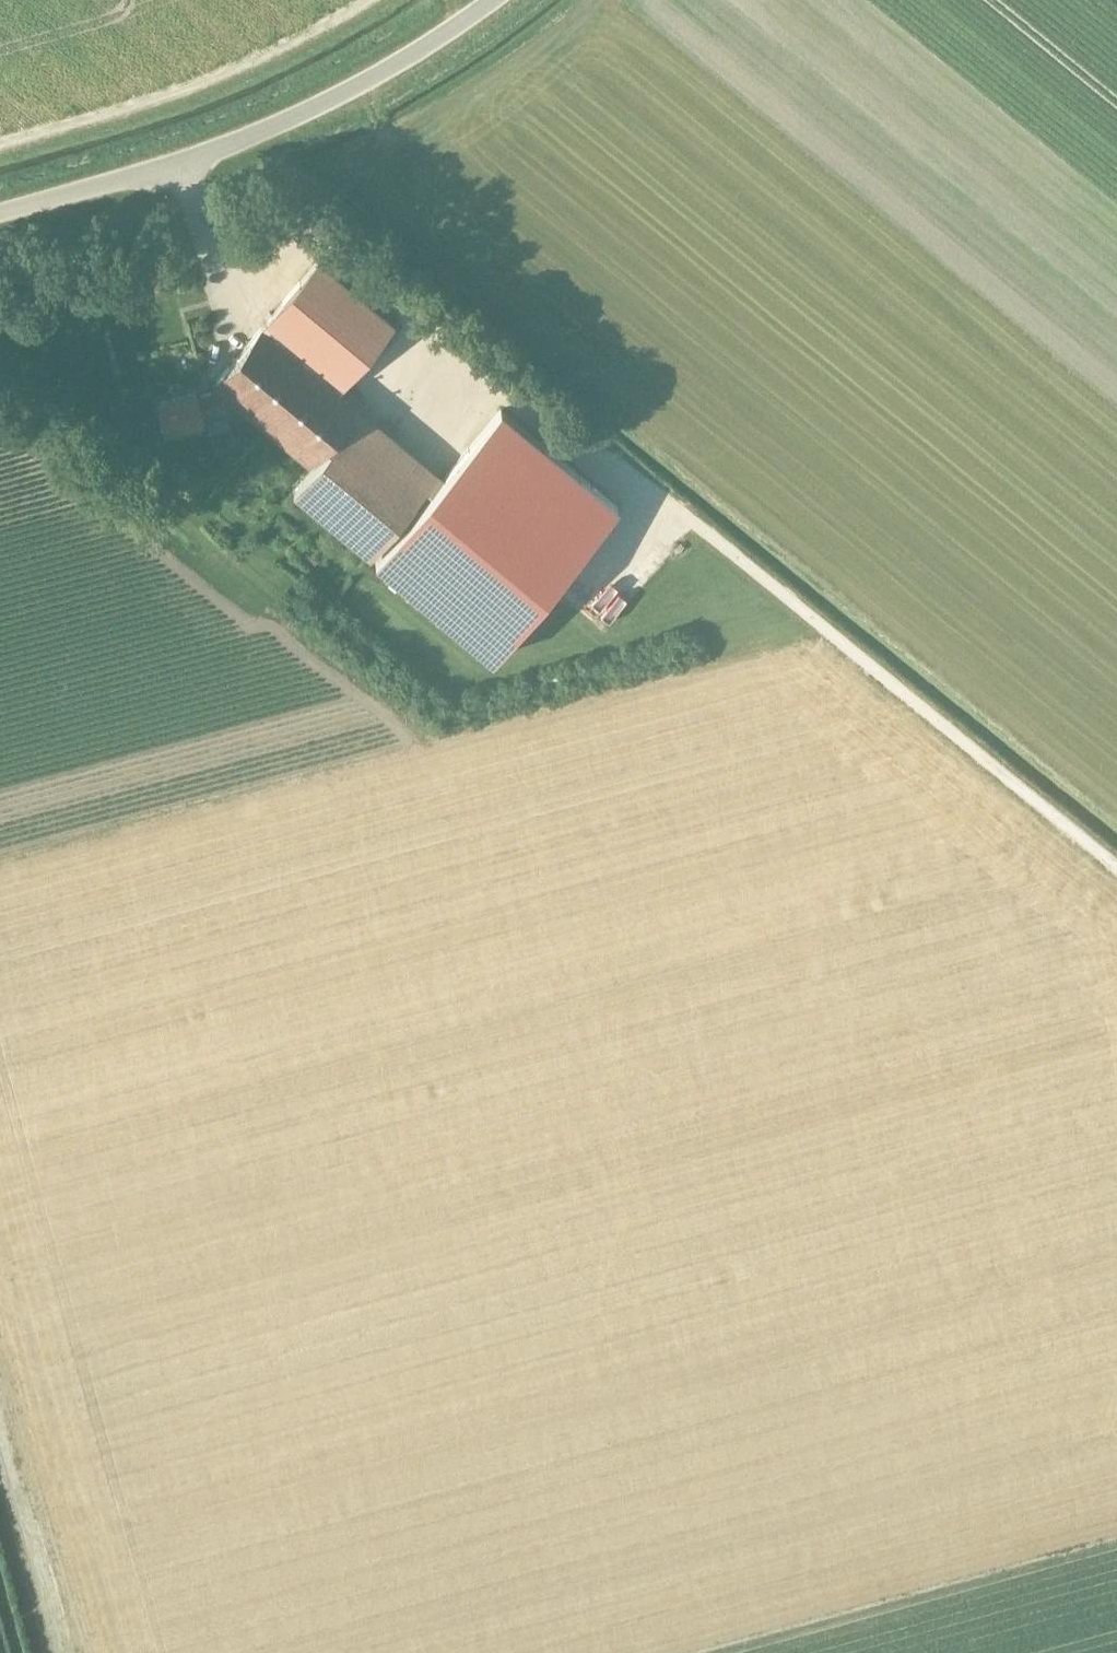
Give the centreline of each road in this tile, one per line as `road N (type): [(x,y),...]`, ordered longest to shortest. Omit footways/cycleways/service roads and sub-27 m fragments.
road 1 (unclassified): [(0,213),(267,129),(375,76),(492,0)]

